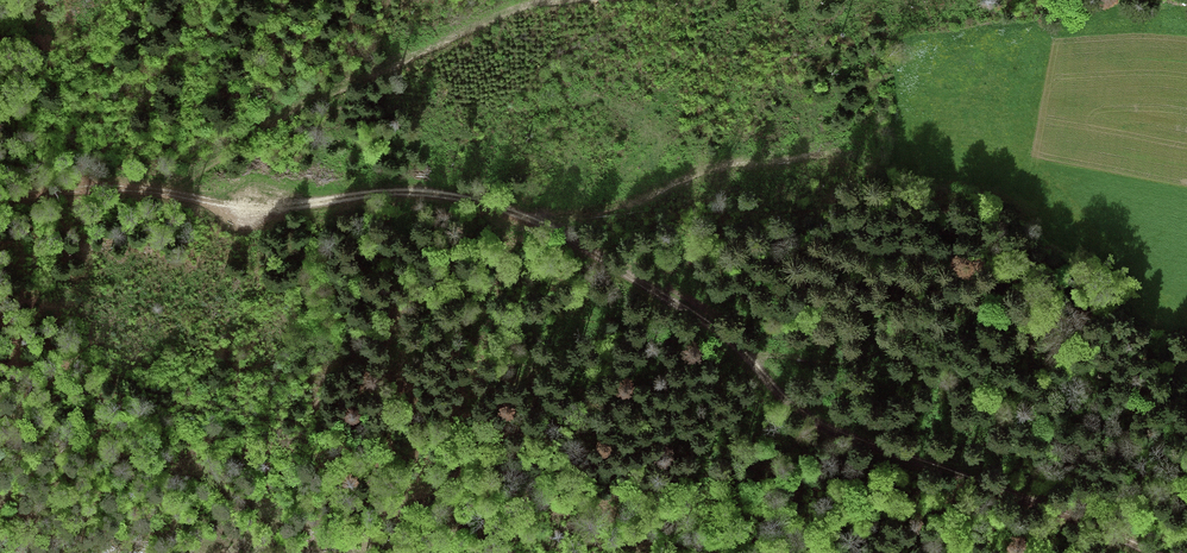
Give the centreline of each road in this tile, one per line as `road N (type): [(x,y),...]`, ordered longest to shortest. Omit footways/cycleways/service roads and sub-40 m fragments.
road 1 (track): [(1159,552),(832,430),(803,414),(712,324),(541,220),(487,201),(402,190),(284,203),(102,187),(0,197)]
road 2 (track): [(154,190),(283,114),(538,0)]

